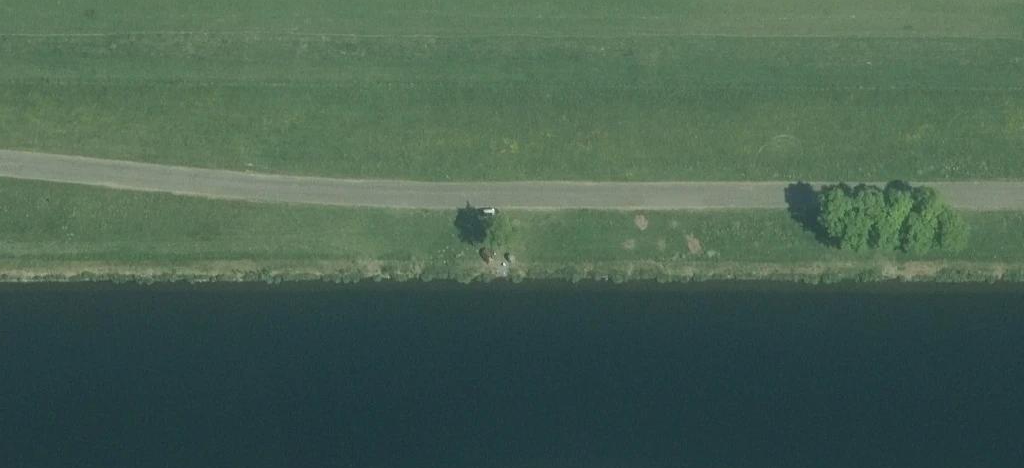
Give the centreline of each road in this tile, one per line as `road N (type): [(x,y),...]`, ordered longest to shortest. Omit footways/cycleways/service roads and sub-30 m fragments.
road 1 (unclassified): [(1023,196),(373,193),(0,164)]

